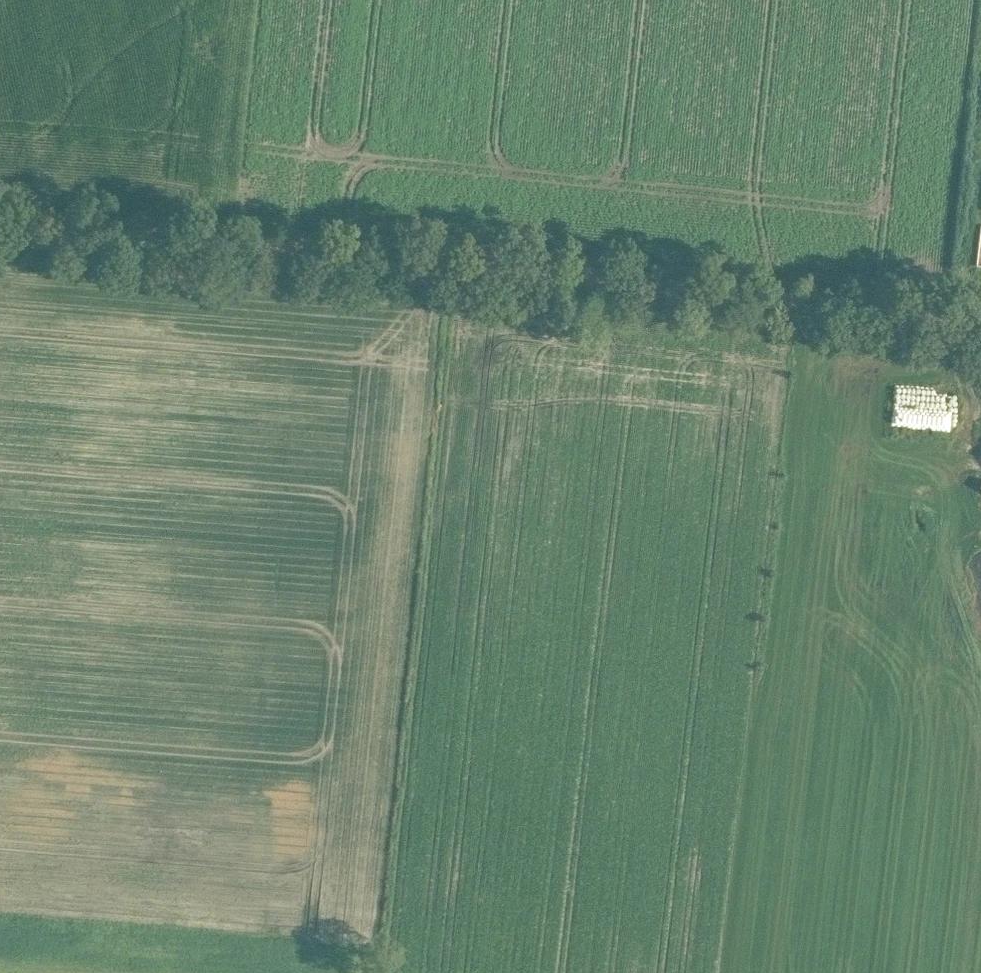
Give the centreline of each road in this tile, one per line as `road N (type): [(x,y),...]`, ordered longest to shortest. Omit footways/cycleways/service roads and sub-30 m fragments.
road 1 (track): [(0,229),(980,328)]

